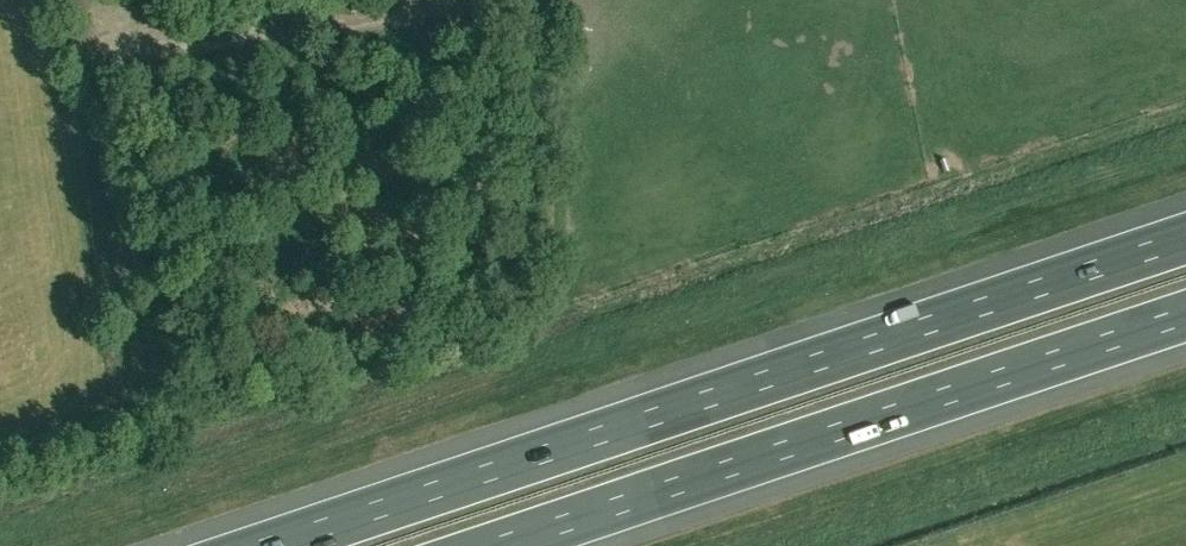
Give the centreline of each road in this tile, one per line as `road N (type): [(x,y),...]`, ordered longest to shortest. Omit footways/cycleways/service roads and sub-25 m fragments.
road 1 (motorway): [(1185,239),(267,545)]
road 2 (motorway): [(499,545),(1185,316)]
road 3 (track): [(88,0),(133,442)]

